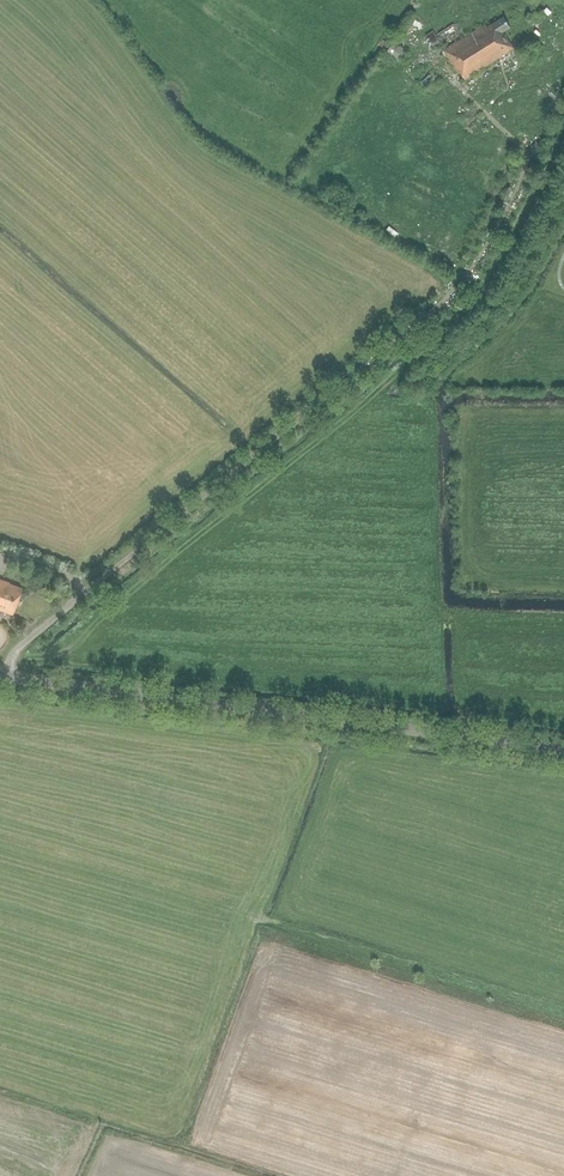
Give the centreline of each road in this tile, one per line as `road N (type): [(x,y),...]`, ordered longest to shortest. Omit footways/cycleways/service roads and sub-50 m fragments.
road 1 (tertiary): [(563,749),(0,678)]

